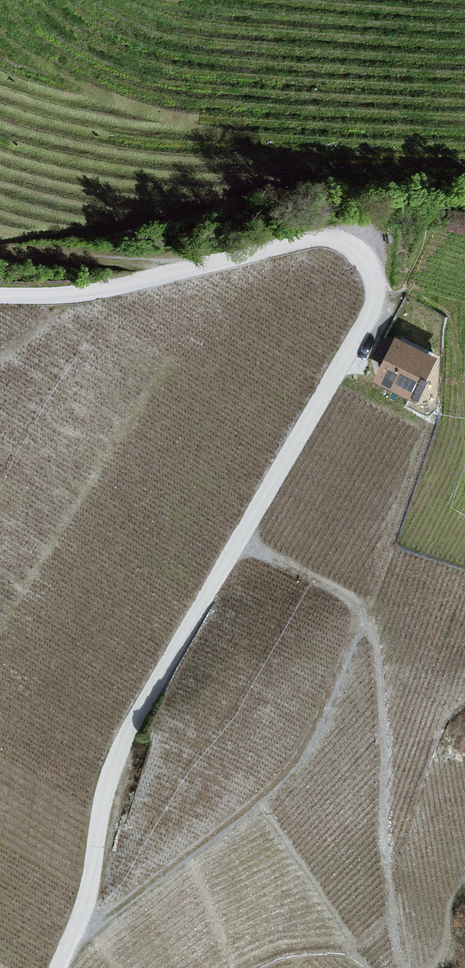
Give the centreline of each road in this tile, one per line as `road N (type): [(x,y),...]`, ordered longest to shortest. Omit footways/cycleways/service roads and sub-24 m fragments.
road 1 (unclassified): [(0,297),(86,296),(318,238),(352,245),(378,288),(375,305),(106,778),(85,901),(56,967)]
road 2 (track): [(0,27),(48,67),(138,106),(308,151),(317,161),(313,170),(115,226),(0,237)]
road 3 (track): [(401,967),(371,628),(347,598),(237,542)]
road 4 (track): [(361,613),(320,725),(284,779),(63,951)]
road 5 (track): [(181,272),(0,246)]
road 6 (track): [(247,967),(324,947),(349,949),(368,967)]

